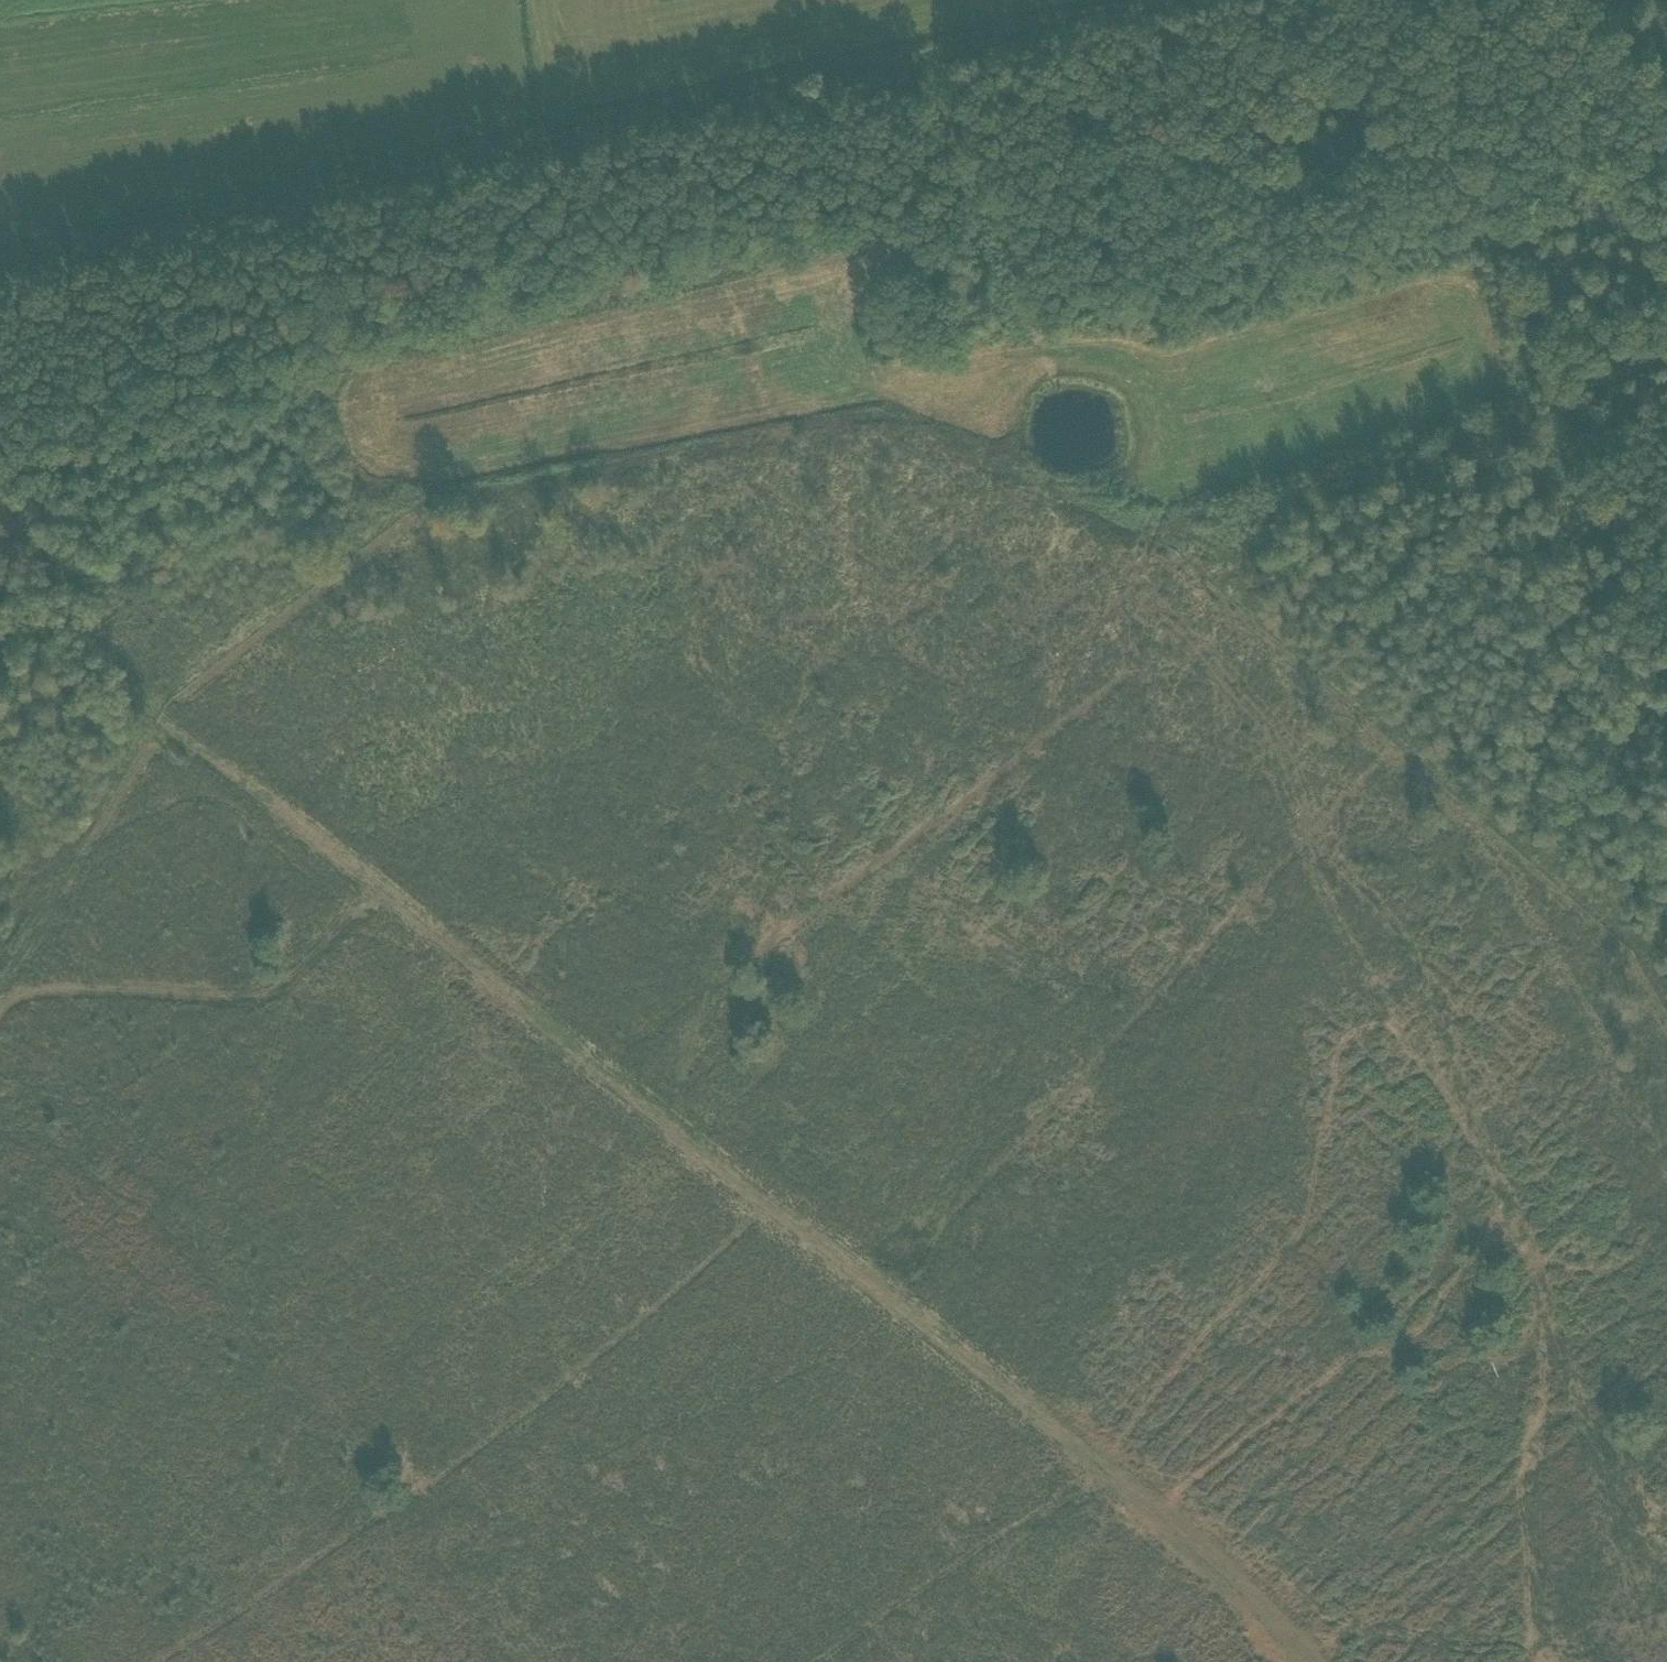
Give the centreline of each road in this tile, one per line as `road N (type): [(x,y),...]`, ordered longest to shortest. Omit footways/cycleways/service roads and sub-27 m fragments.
road 1 (track): [(0,260),(1200,0)]
road 2 (track): [(927,54),(936,114),(895,233),(872,267)]

